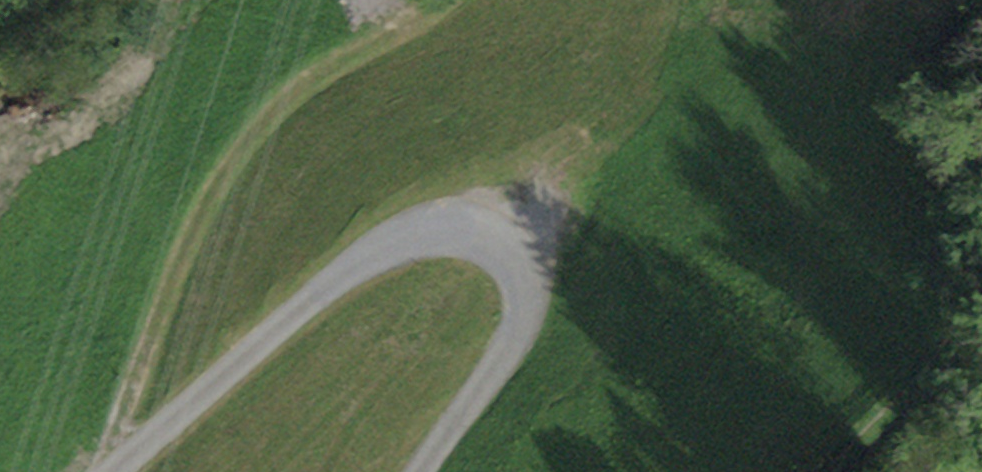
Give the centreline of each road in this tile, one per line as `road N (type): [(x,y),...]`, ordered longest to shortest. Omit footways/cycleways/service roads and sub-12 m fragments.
road 1 (unclassified): [(115,471),(375,253),(413,238),(456,236),(492,246),(510,265),(518,324),(506,354),(423,471)]
road 2 (track): [(831,471),(936,367),(981,300)]

